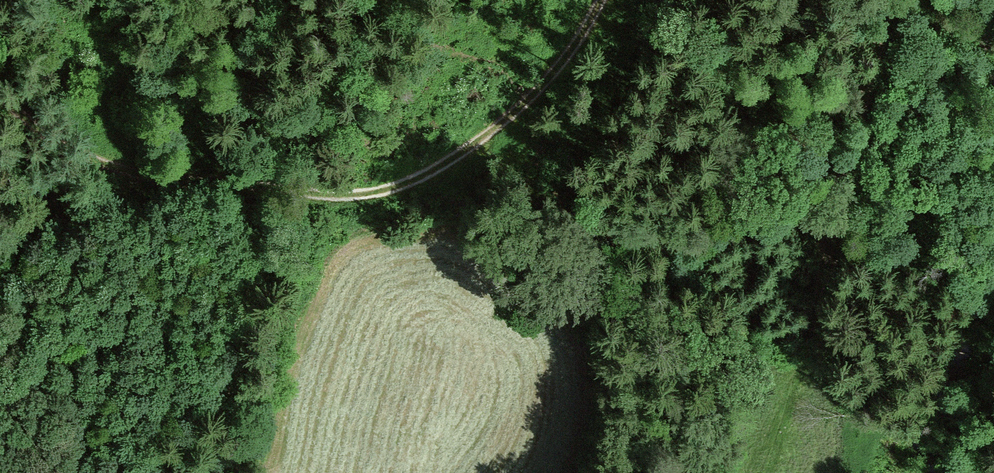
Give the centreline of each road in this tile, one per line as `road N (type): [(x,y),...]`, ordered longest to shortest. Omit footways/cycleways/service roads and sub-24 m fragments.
road 1 (track): [(605,0),(562,76),(464,151),(380,191),(340,196),(168,181),(63,151),(0,103)]
road 2 (track): [(807,354),(892,0)]
road 3 (track): [(0,241),(168,181)]

